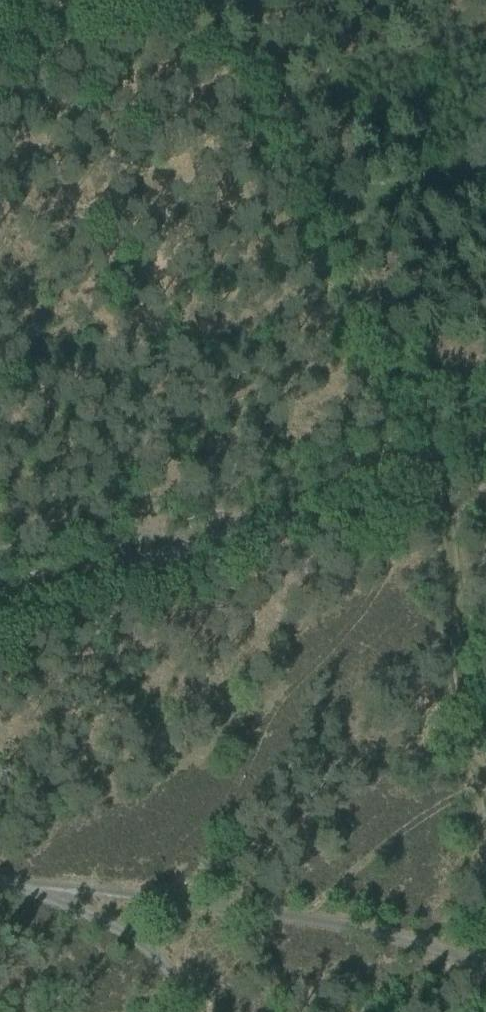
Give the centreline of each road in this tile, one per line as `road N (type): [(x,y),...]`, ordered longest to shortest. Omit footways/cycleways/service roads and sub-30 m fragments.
road 1 (track): [(485,781),(449,548),(414,487),(412,414),(351,206),(267,0)]
road 2 (track): [(0,614),(485,441)]
road 3 (track): [(418,495),(381,585),(275,706),(209,846),(192,908)]

